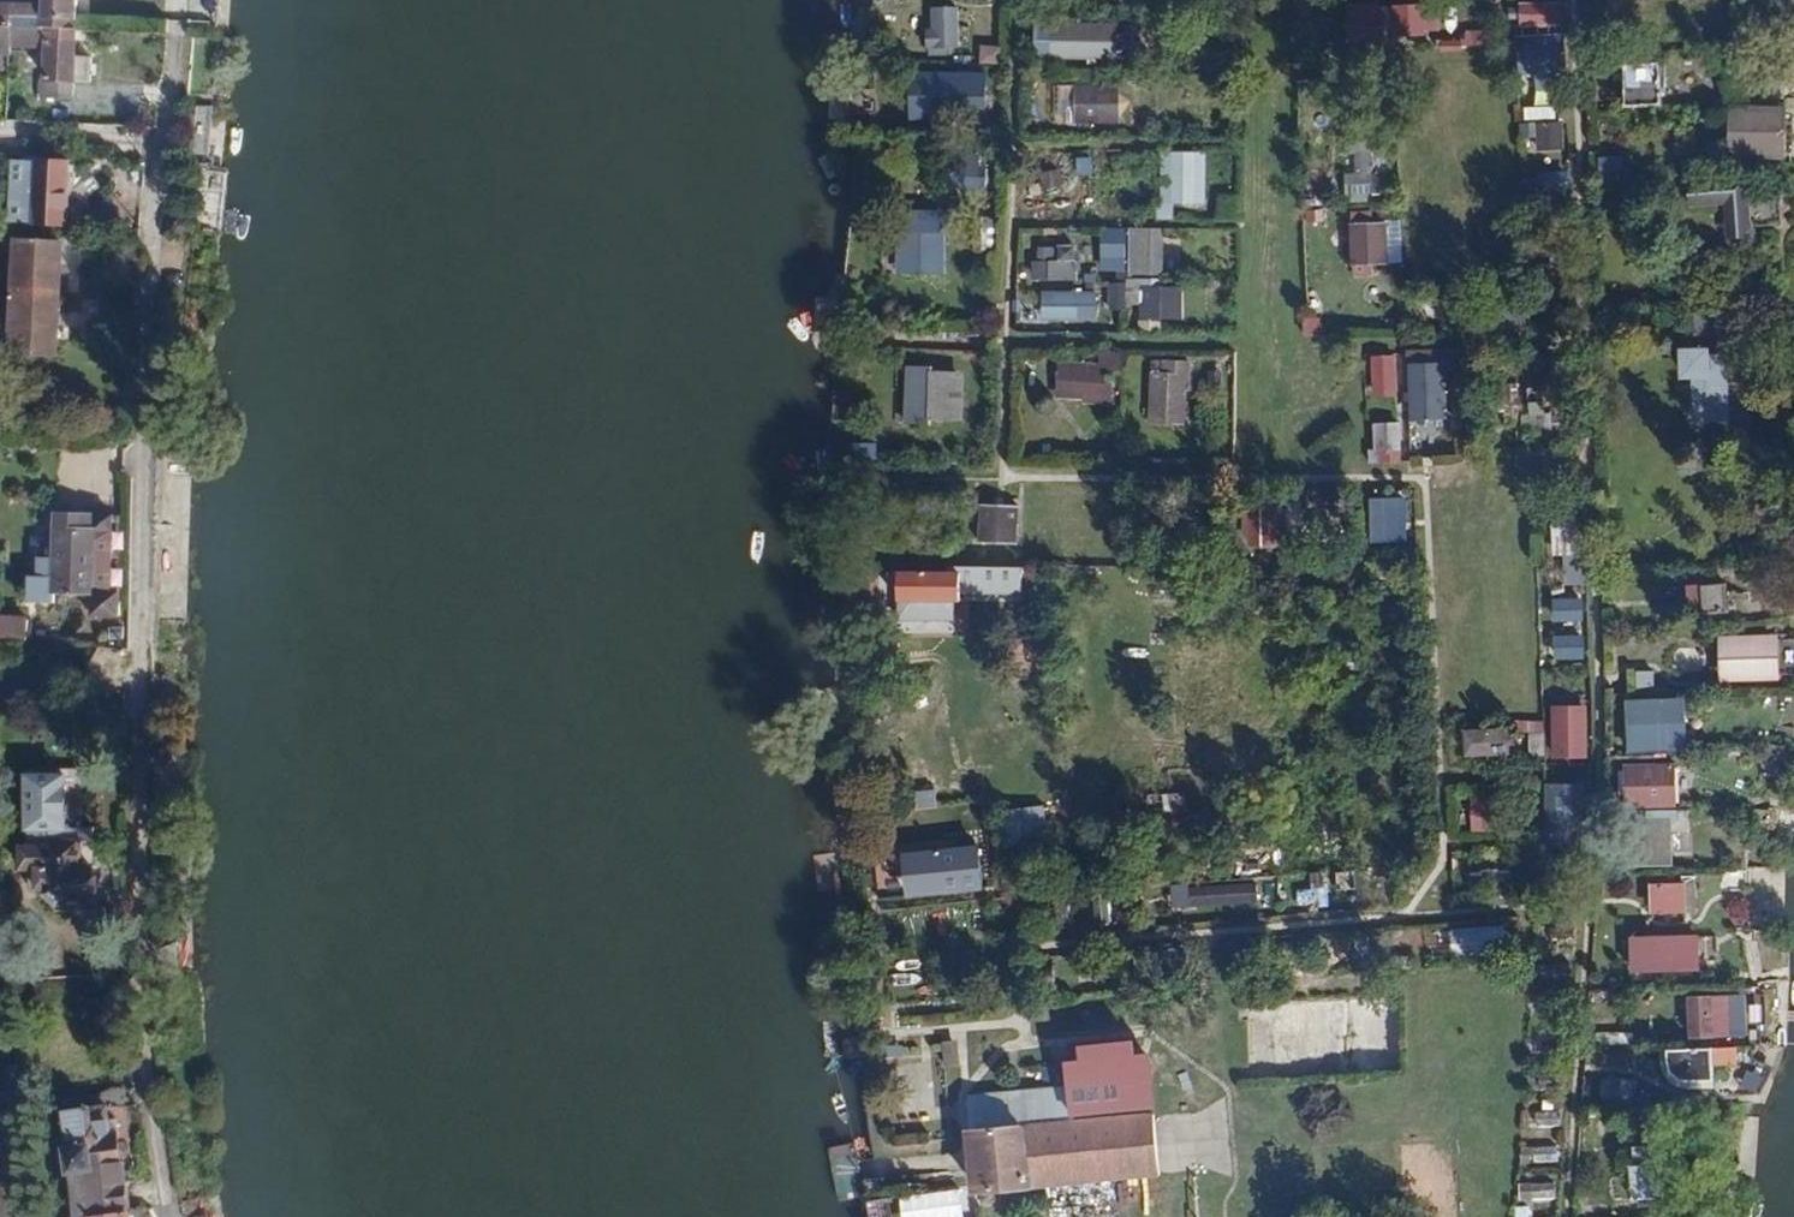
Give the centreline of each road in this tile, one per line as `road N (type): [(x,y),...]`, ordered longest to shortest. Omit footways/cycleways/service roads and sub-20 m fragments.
road 1 (residential): [(169,1216),(136,946),(132,773),(145,345),(176,21)]

